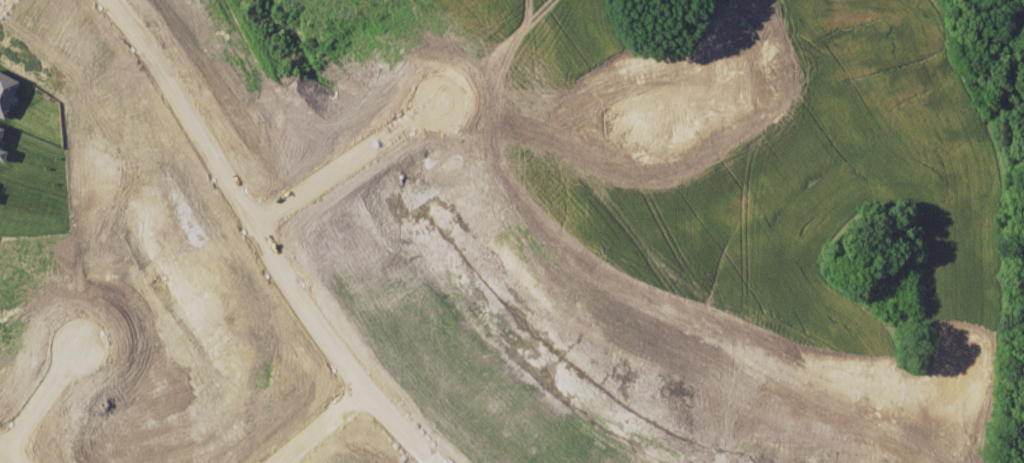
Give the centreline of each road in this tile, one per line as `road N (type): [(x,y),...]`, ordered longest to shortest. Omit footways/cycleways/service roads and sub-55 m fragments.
road 1 (residential): [(103,0),(147,54),(343,373),(433,462)]
road 2 (residential): [(256,230),(443,108)]
road 3 (residential): [(0,454),(71,355)]

